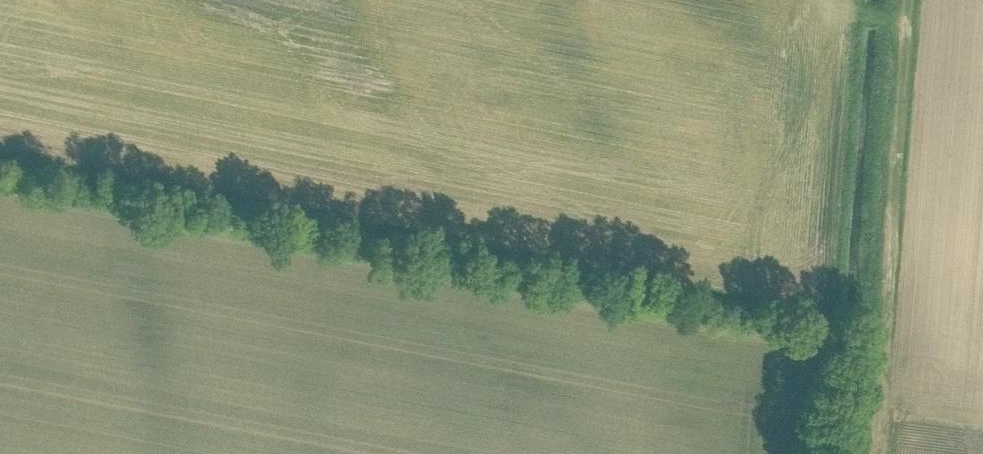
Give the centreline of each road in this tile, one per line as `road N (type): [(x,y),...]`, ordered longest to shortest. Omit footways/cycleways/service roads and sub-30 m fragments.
road 1 (track): [(875,453),(909,0)]

